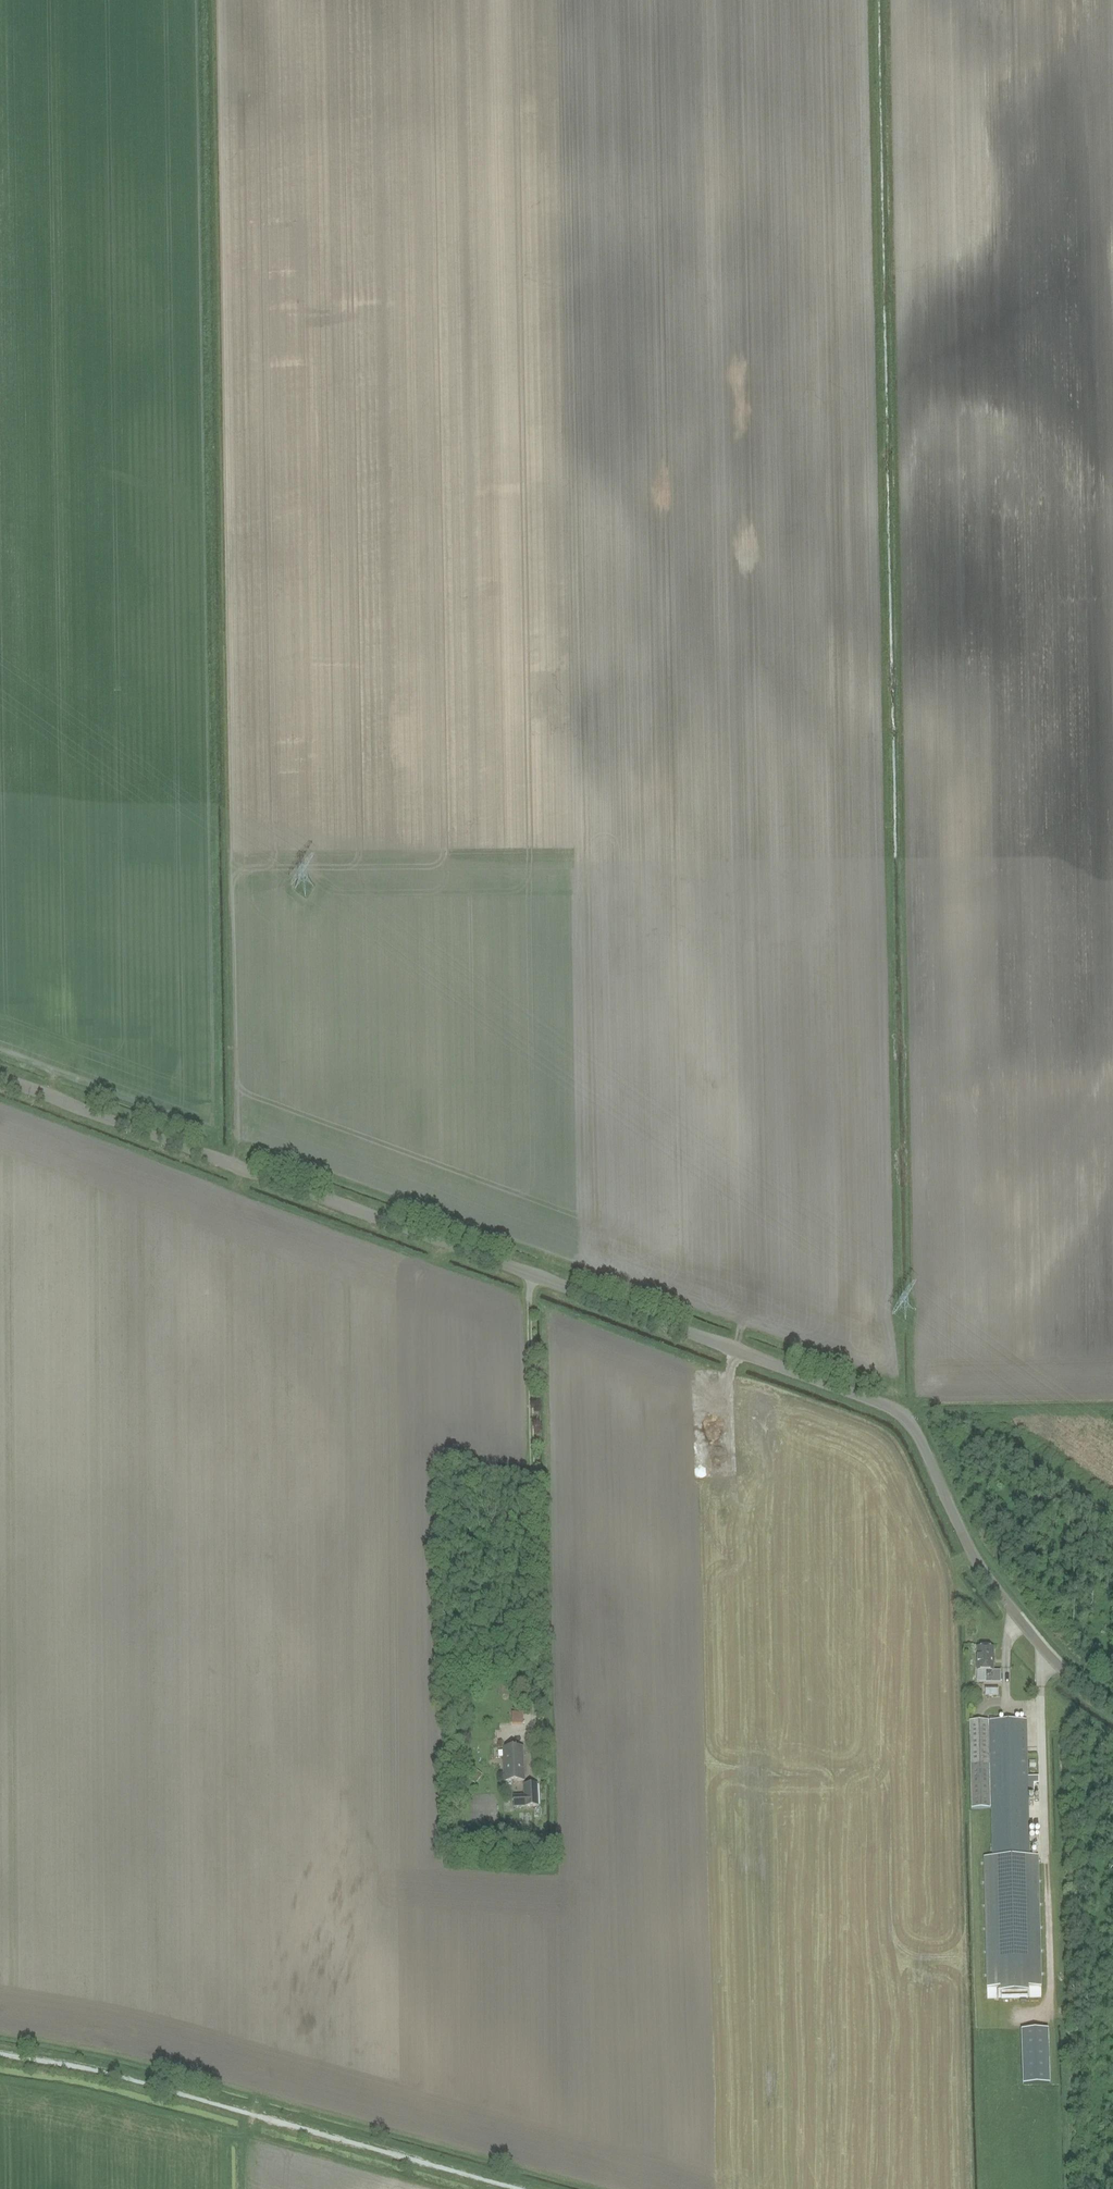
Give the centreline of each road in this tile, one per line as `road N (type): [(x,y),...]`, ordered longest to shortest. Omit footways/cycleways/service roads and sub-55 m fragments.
road 1 (residential): [(1112,1704),(1057,1662),(1000,1597),(908,1420),(895,1410),(0,1081)]
road 2 (track): [(529,1275),(539,1704)]

